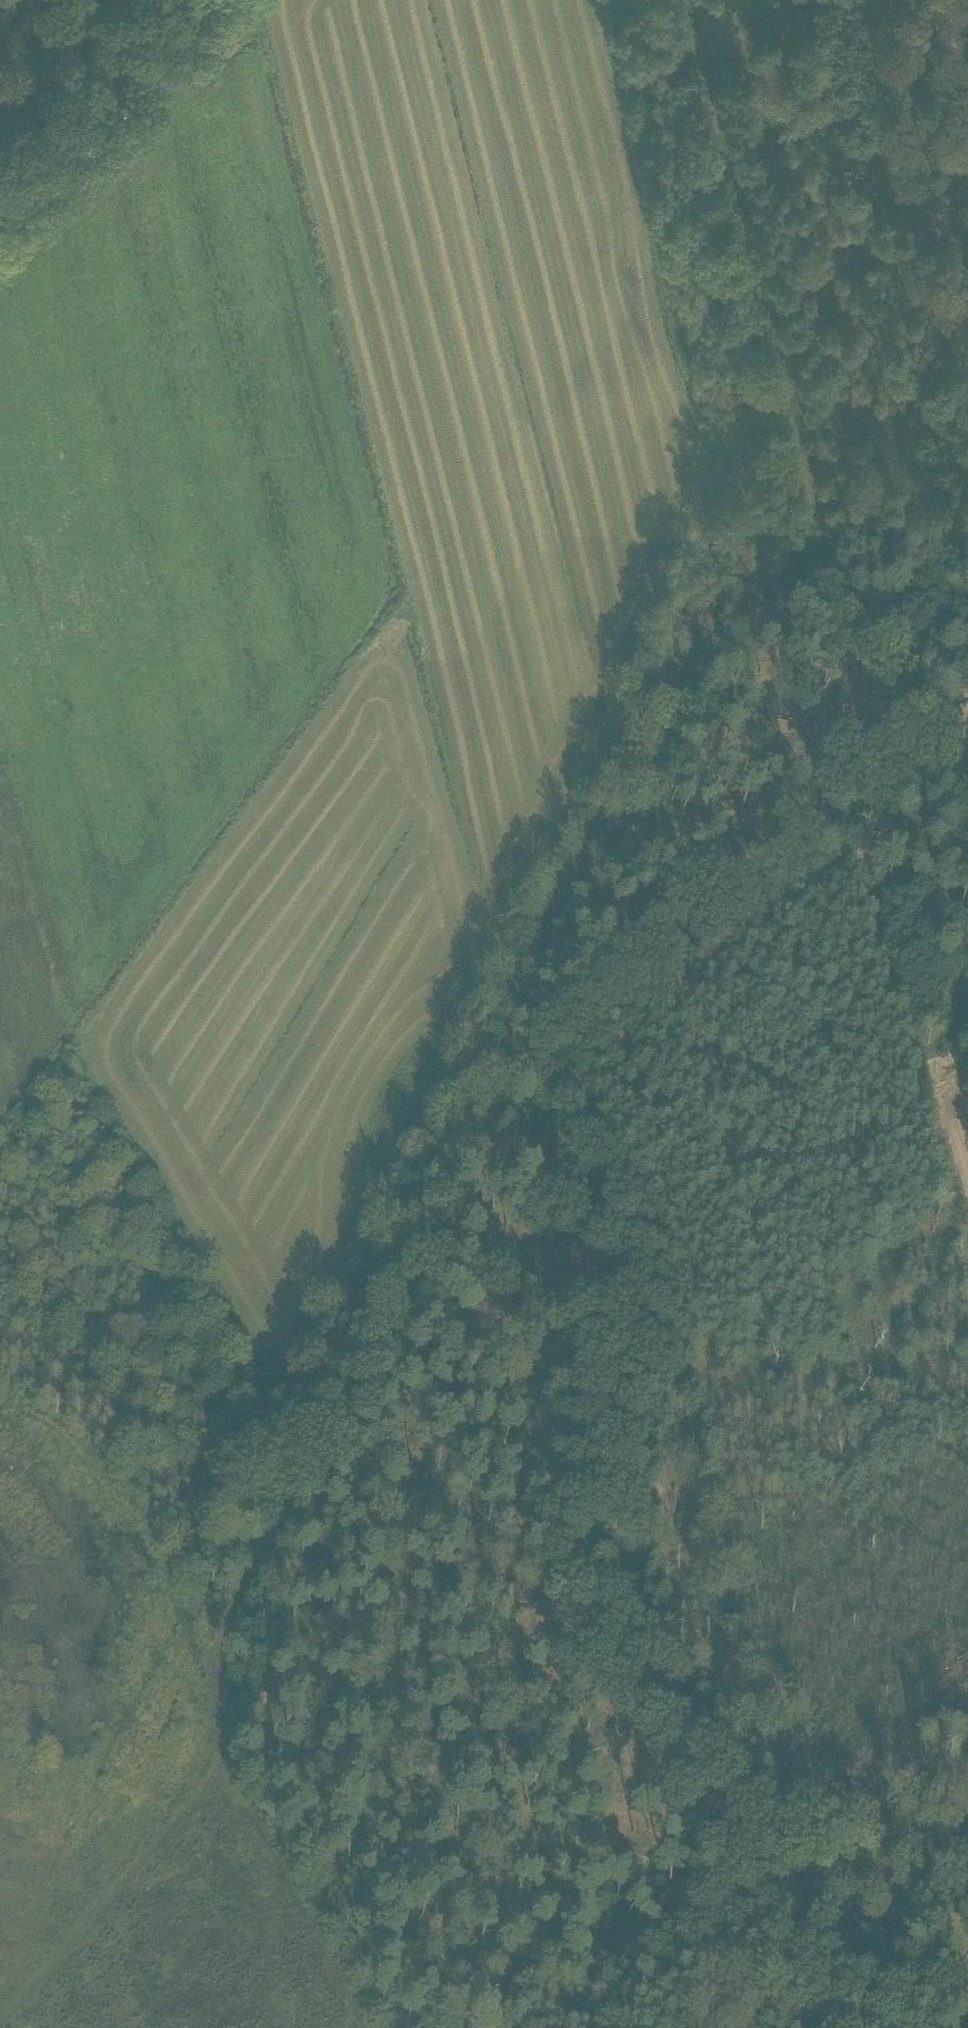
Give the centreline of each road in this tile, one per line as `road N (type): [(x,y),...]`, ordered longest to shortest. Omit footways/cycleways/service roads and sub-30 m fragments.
road 1 (track): [(531,1090),(626,1289),(592,1565),(617,1673),(652,1743),(784,1868)]
road 2 (track): [(951,738),(884,670),(842,593),(696,0)]
road 3 (track): [(531,1090),(967,725)]
road 4 (track): [(784,1868),(485,2027)]
road 5 (track): [(784,1868),(967,1688)]
road 6 (track): [(0,182),(133,52)]
road 7 (track): [(784,1868),(849,1952),(866,2027)]

